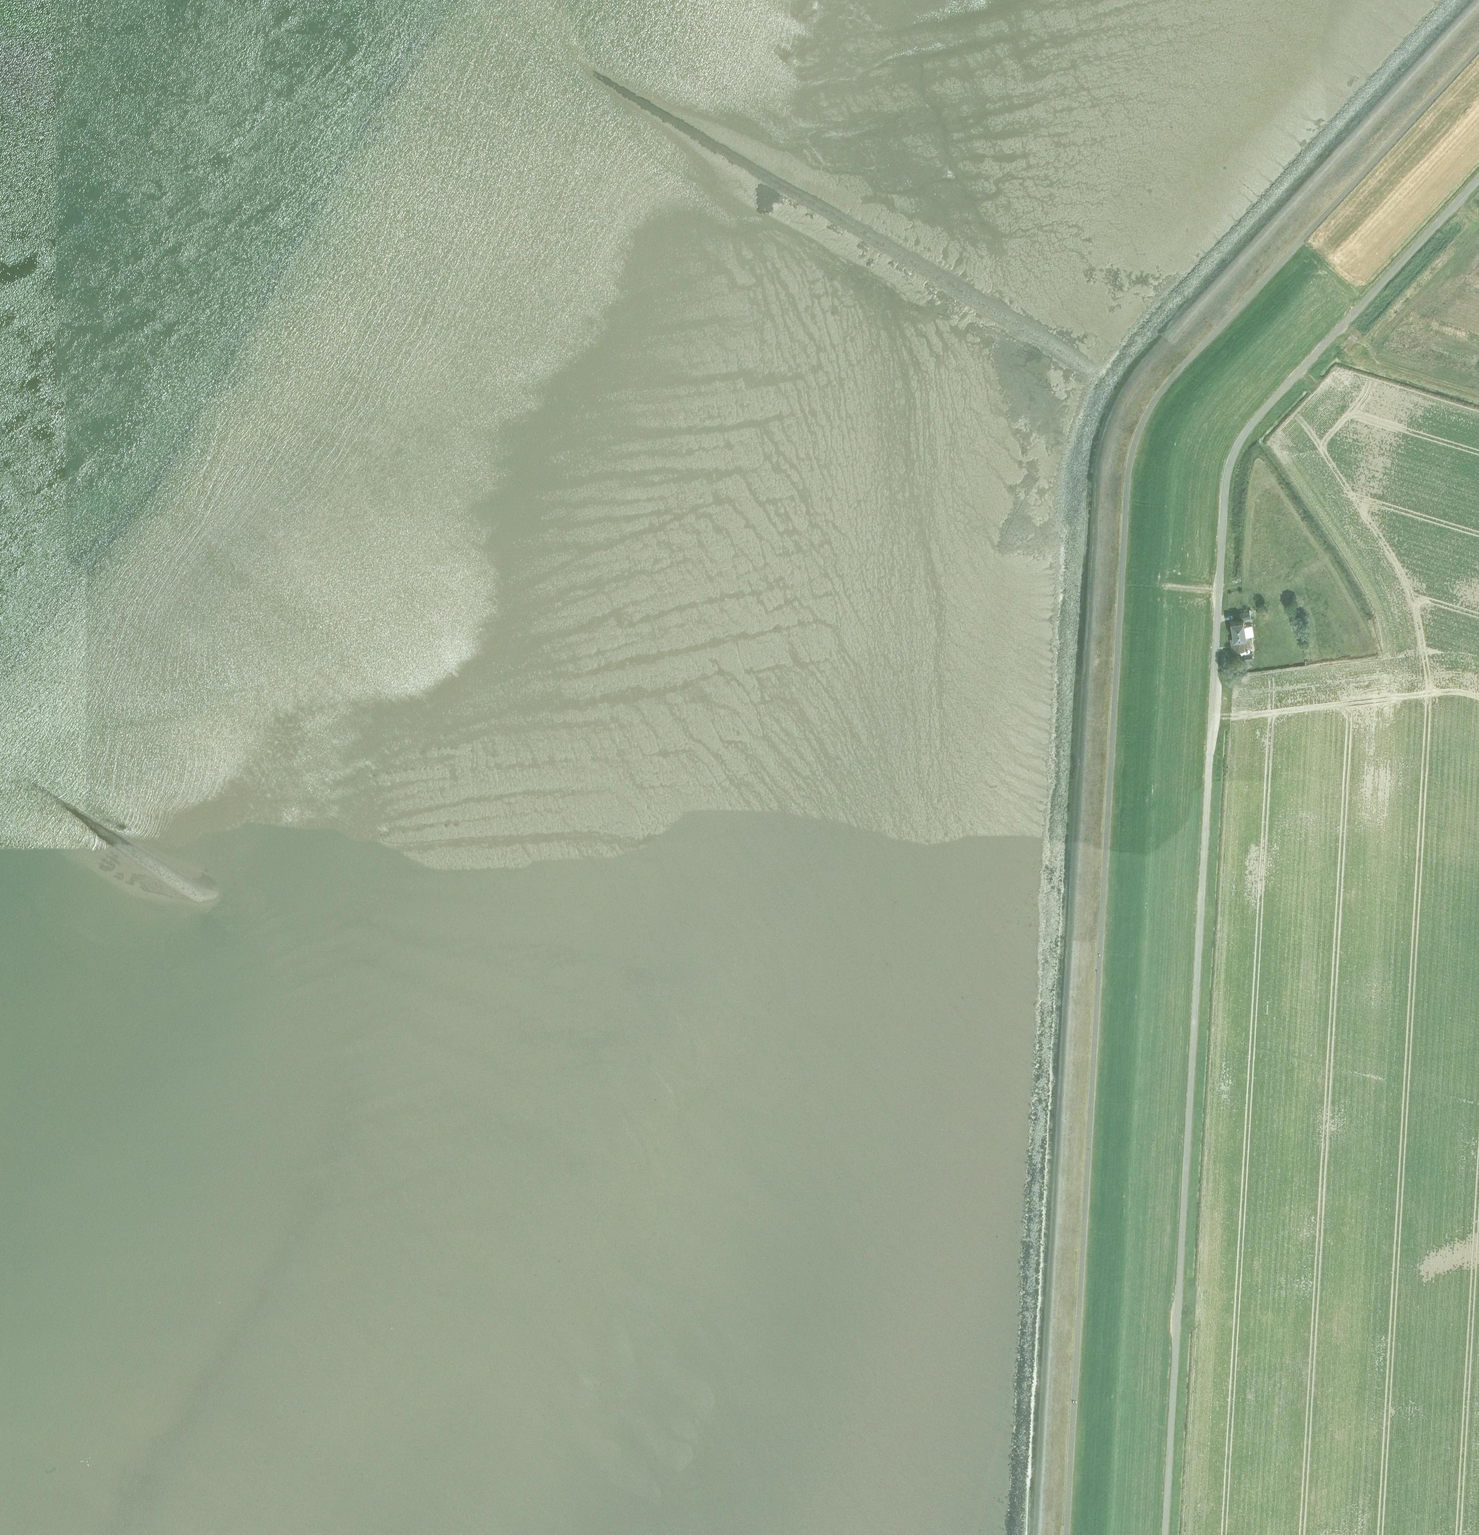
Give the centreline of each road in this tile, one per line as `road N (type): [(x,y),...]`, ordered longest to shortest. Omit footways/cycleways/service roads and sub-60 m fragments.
road 1 (tertiary): [(1166,1534),(1230,465),(1255,421),(1478,180)]

